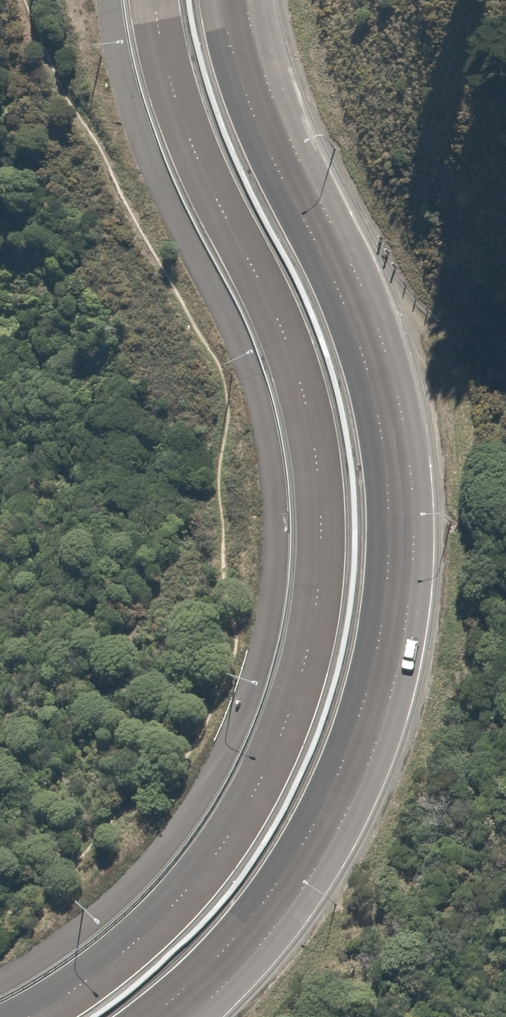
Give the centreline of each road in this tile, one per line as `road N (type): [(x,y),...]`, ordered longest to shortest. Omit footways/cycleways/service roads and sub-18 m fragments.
road 1 (secondary): [(27,1016),(104,967),(205,868),(298,696),(316,602),(319,475),(308,412),(274,310),(175,97),(154,0)]
road 2 (secondary): [(236,0),(246,58),(278,145),(382,371),(402,505),(401,573),(365,747),(309,852),(238,949),(170,1016)]

